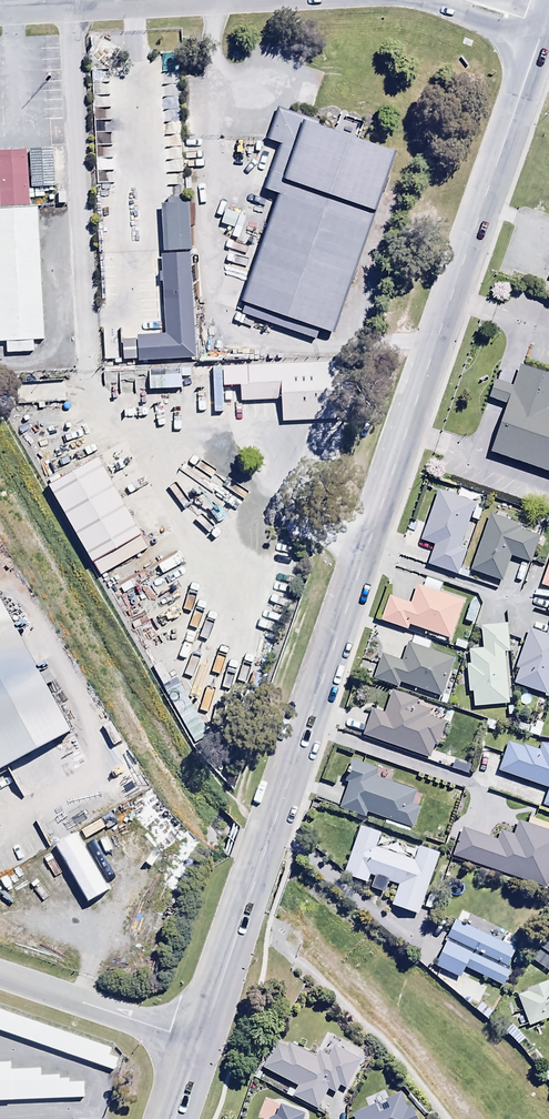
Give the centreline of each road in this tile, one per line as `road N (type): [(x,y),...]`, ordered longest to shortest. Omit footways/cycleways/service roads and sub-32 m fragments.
road 1 (tertiary): [(548,43),(208,1042)]
road 2 (residential): [(0,961),(208,1042)]

